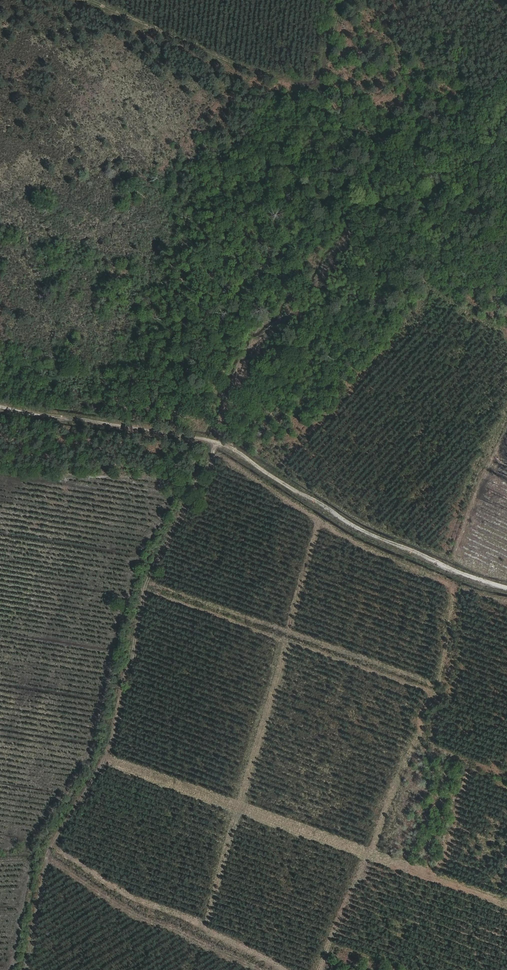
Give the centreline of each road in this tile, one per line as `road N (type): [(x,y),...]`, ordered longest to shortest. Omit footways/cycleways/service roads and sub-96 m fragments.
road 1 (track): [(43,969),(67,854),(137,712),(222,444)]
road 2 (track): [(0,404),(222,444),(463,575),(506,584)]
road 3 (track): [(334,0),(301,82),(102,0)]

